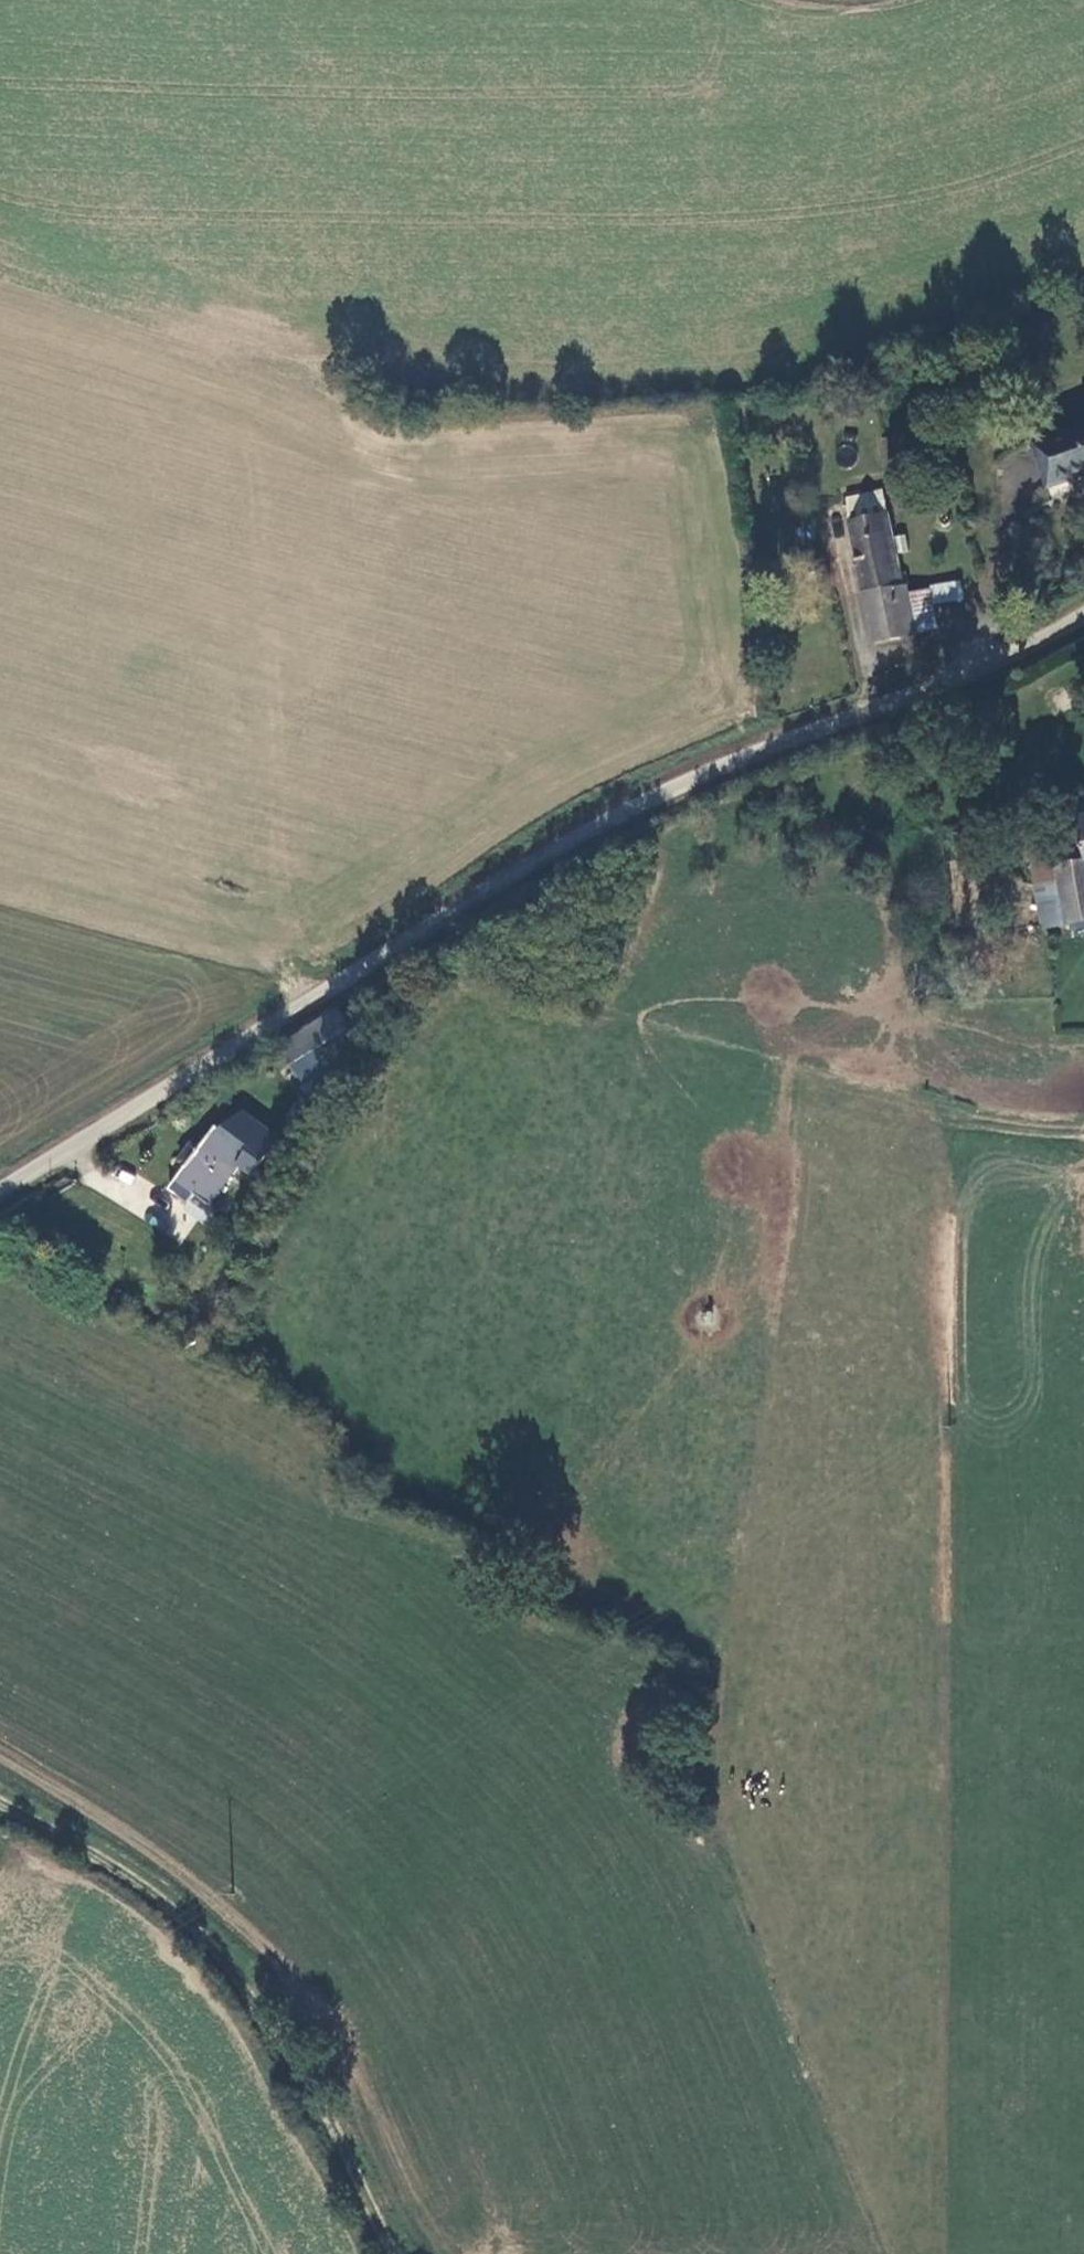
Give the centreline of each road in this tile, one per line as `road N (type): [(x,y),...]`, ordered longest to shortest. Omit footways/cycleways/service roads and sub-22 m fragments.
road 1 (unclassified): [(0,1191),(435,917),(614,816),(714,770),(1012,656),(1083,612)]

